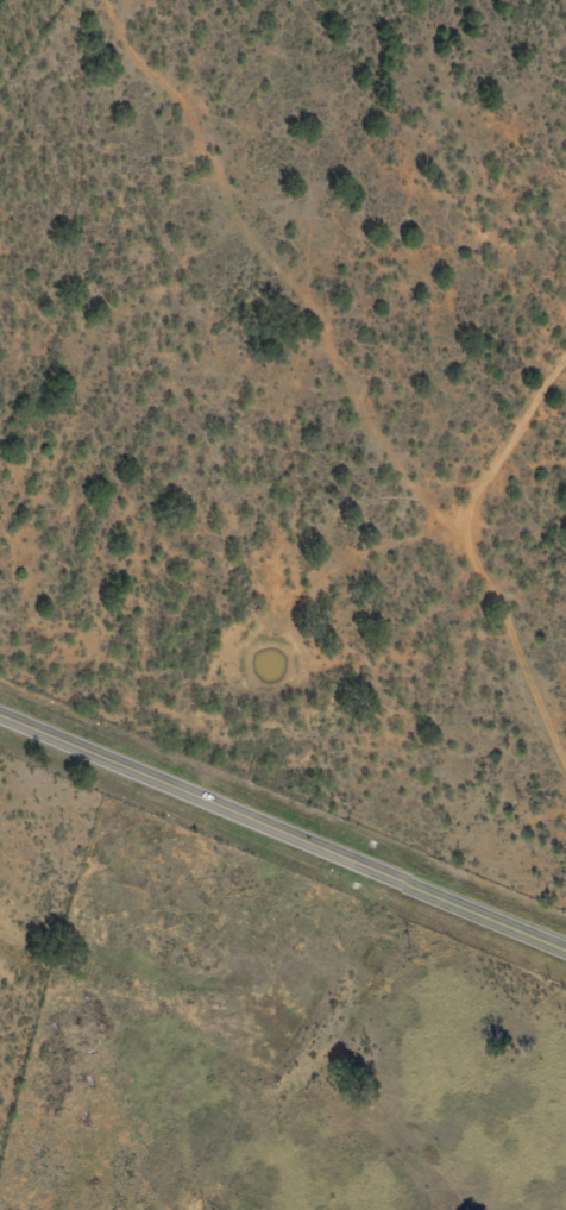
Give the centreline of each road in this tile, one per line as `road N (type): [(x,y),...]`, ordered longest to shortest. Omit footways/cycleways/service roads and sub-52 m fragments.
road 1 (residential): [(565,737),(484,531),(272,230),(249,152),(104,0)]
road 2 (primary): [(0,715),(565,945)]

